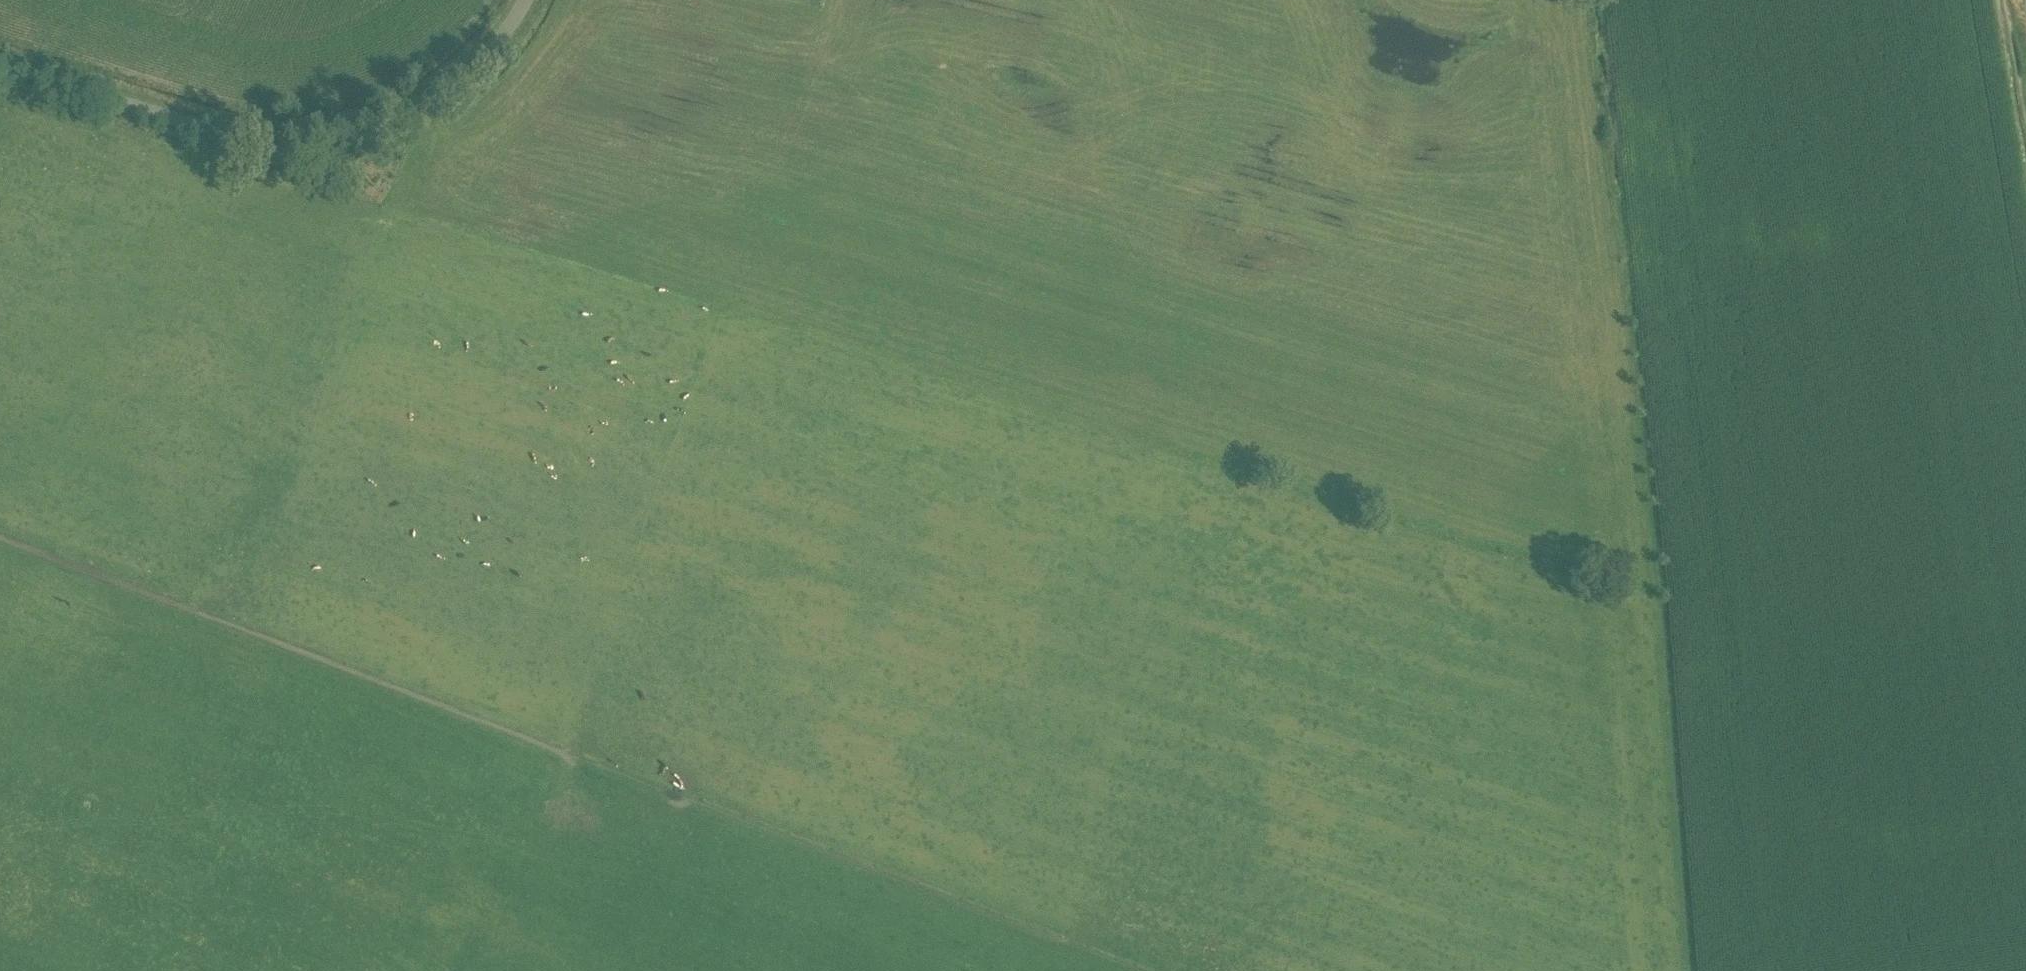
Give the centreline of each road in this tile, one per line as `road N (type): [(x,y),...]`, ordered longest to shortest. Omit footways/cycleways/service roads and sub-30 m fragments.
road 1 (unclassified): [(526,0),(495,46),(435,100),(391,124),(335,136),(279,141),(229,134),(0,67)]

